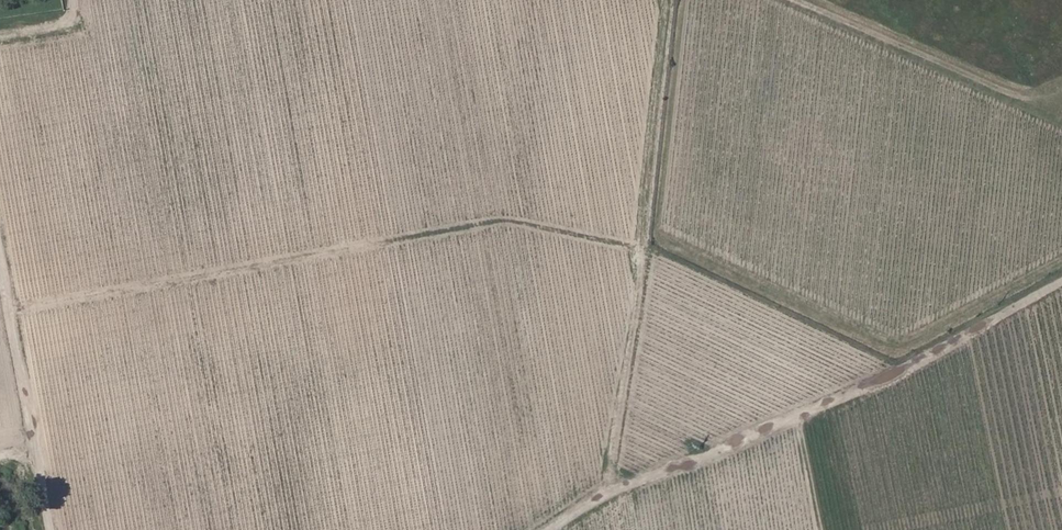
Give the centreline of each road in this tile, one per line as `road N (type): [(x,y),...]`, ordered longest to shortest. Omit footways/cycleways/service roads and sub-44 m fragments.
road 1 (track): [(1061,281),(887,374),(683,470),(592,501),(545,529)]

